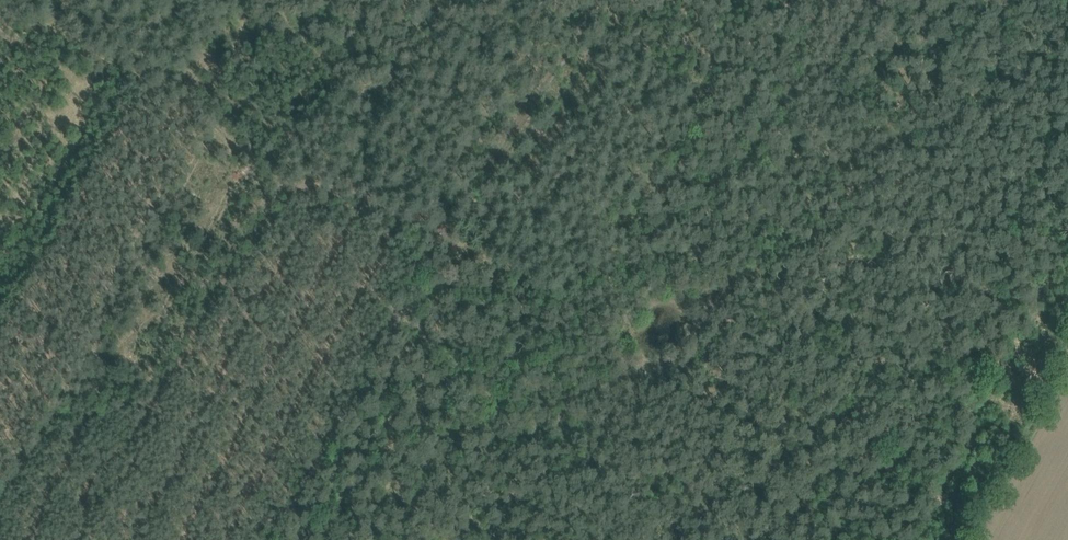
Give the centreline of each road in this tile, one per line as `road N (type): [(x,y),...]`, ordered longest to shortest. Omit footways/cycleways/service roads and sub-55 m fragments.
road 1 (track): [(278,539),(589,0)]

